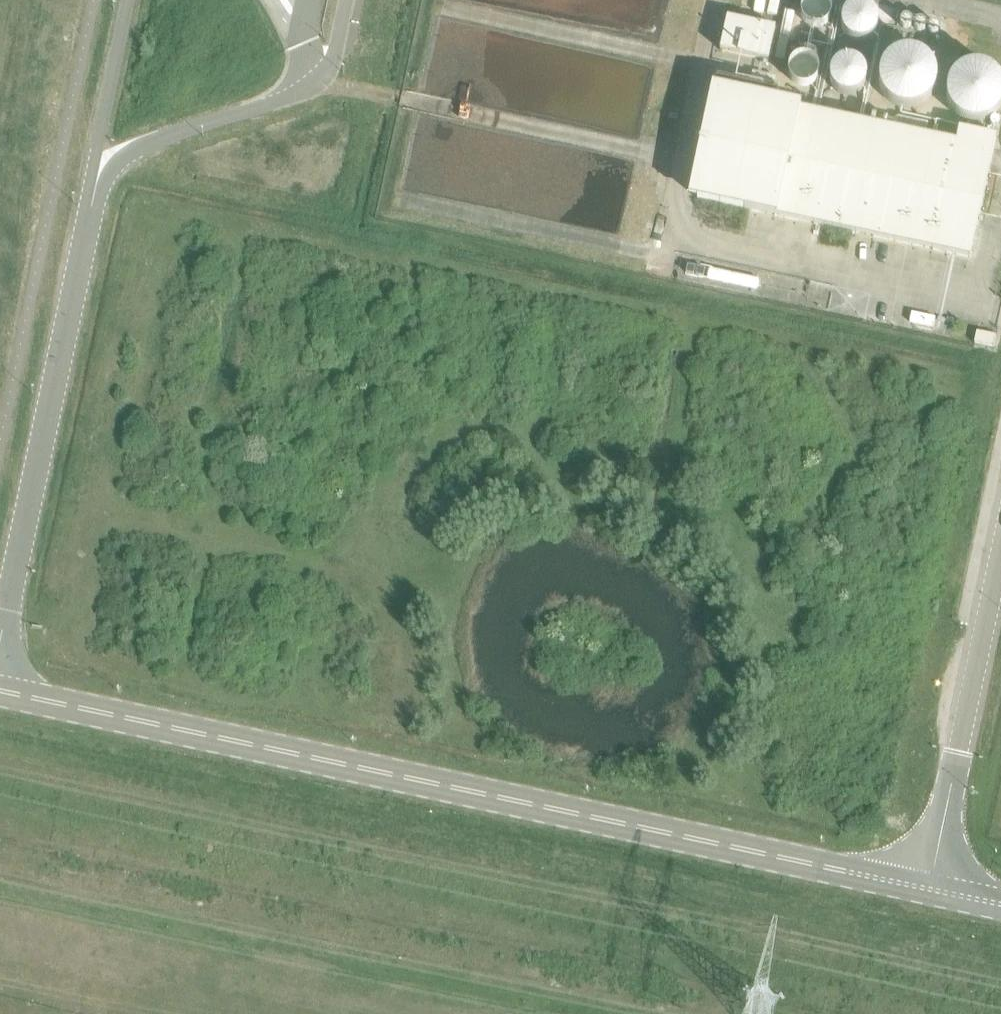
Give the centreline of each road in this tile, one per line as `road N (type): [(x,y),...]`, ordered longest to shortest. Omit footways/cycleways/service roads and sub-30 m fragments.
road 1 (unclassified): [(0,691),(931,893)]
road 2 (unclassified): [(89,224),(0,639)]
road 3 (unclassified): [(89,224),(126,159),(317,84),(335,58),(347,0)]
road 4 (unclassified): [(931,893),(1000,560)]
road 5 (unclassified): [(130,0),(97,156)]

